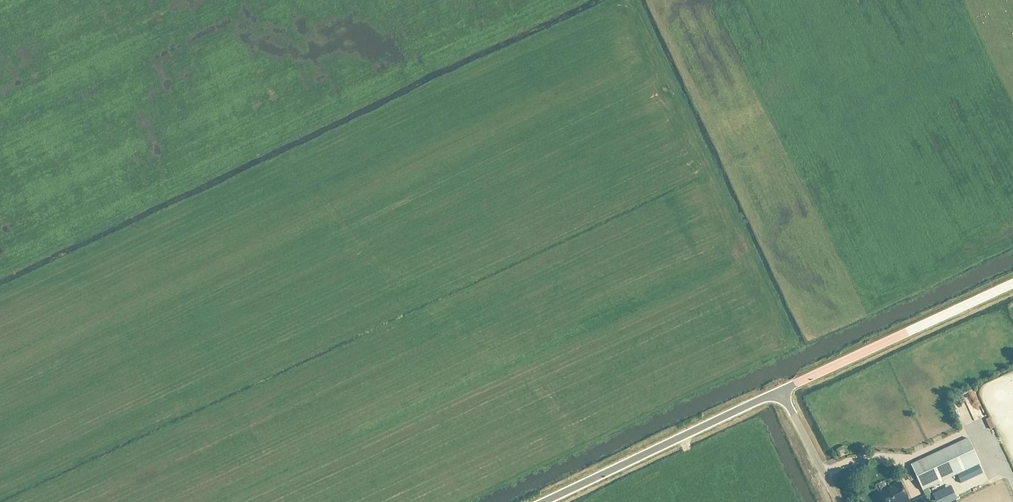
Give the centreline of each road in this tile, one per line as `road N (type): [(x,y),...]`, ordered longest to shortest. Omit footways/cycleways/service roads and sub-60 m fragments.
road 1 (unclassified): [(540,501),(780,390)]
road 2 (unclassified): [(780,390),(1012,281)]
road 3 (unclassified): [(838,501),(780,390)]

